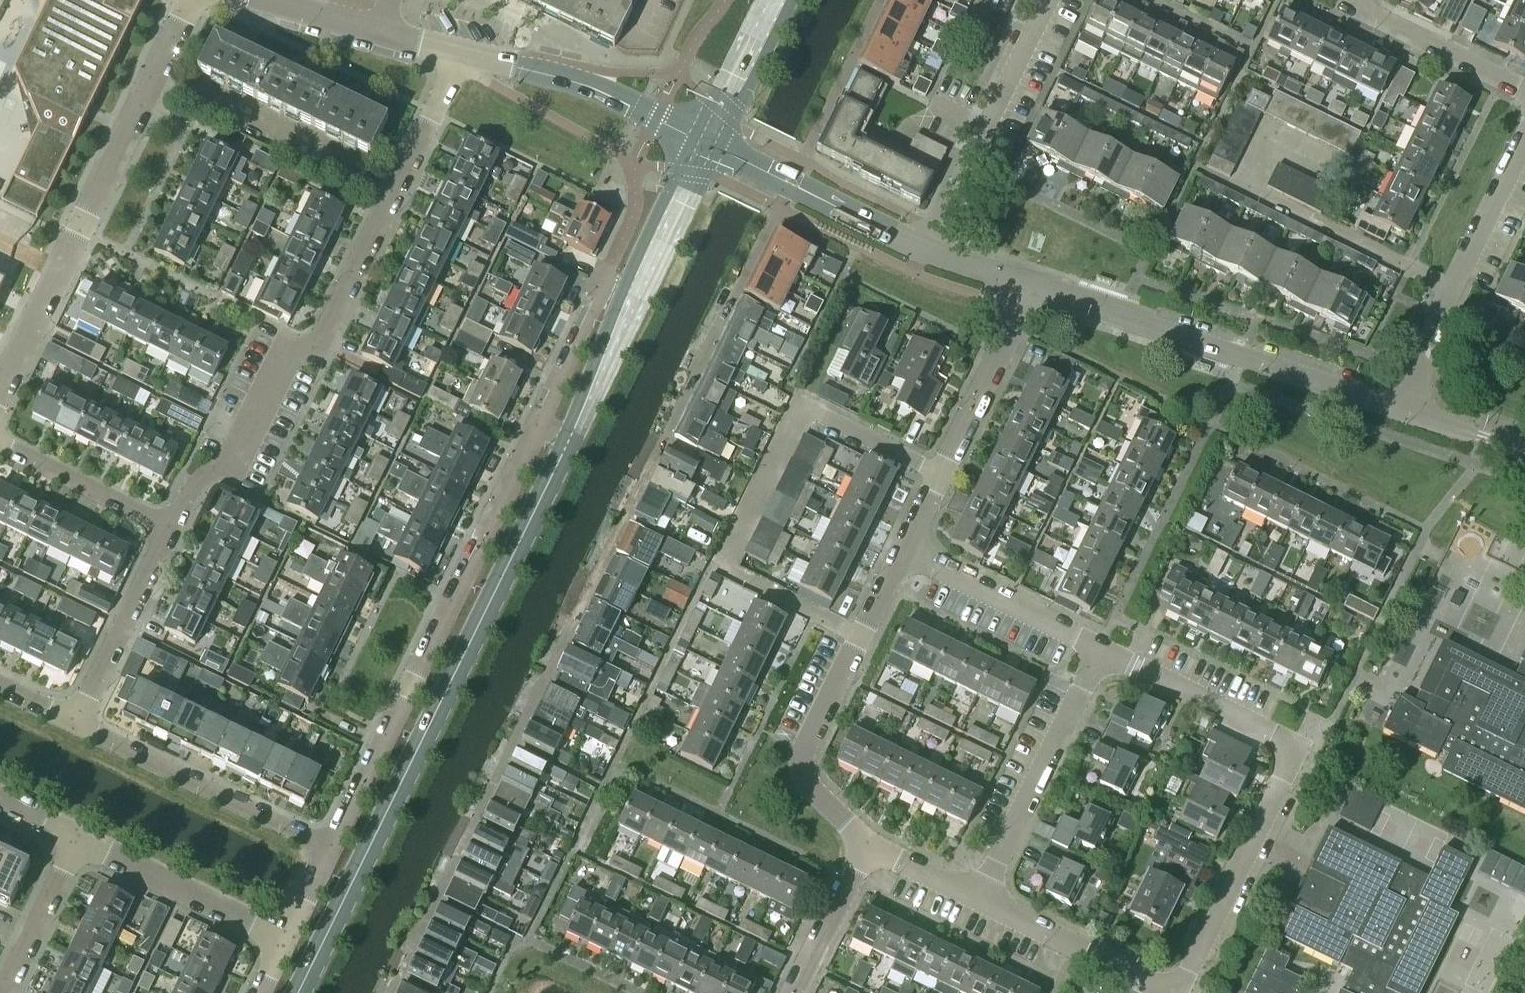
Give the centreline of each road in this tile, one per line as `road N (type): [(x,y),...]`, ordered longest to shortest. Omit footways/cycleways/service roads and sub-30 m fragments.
road 1 (residential): [(392,992),(791,186)]
road 2 (tertiary): [(300,992),(568,444)]
road 3 (residential): [(172,530),(193,486),(221,480),(287,353),(320,344),(458,54)]
road 4 (residential): [(861,635),(737,576),(727,562),(800,406),(941,475)]
road 5 (residential): [(328,848),(540,429)]
road 6 (residential): [(185,0),(0,401)]
road 7 (tertiary): [(1401,412),(1032,286)]
road 8 (residential): [(1401,412),(1524,137)]
road 9 (residential): [(328,848),(74,723)]
road 10 (residential): [(1049,0),(923,252)]
road 11 (residential): [(982,904),(1097,651)]
road 12 (residential): [(1301,746),(1176,992)]
road 13 (tertiary): [(706,144),(574,83),(458,54)]
road 14 (residential): [(865,847),(816,796),(802,758),(861,635)]
road 15 (residential): [(286,939),(79,840)]
road 16 (residential): [(1301,746),(1097,651)]
road 17 (residential): [(1097,651),(903,553)]
road 18 (residential): [(74,723),(172,530)]
road 19 (residential): [(1175,992),(982,904)]
road 20 (residential): [(941,475),(1032,286)]
road 21 (residential): [(1524,94),(1348,0)]
road 22 (residential): [(172,530),(0,445)]
road 23 (residential): [(540,429),(606,284),(635,298)]
road 24 (tertiary): [(635,298),(706,144)]
road 25 (residential): [(6,992),(79,840)]
road 26 (tertiary): [(706,144),(782,0)]
road 27 (residential): [(793,992),(865,847)]
road 28 (tertiary): [(568,444),(635,298)]
road 29 (tertiary): [(923,252),(791,186)]
road 30 (residential): [(982,904),(865,847)]
road 31 (tertiary): [(1524,454),(1401,412)]

